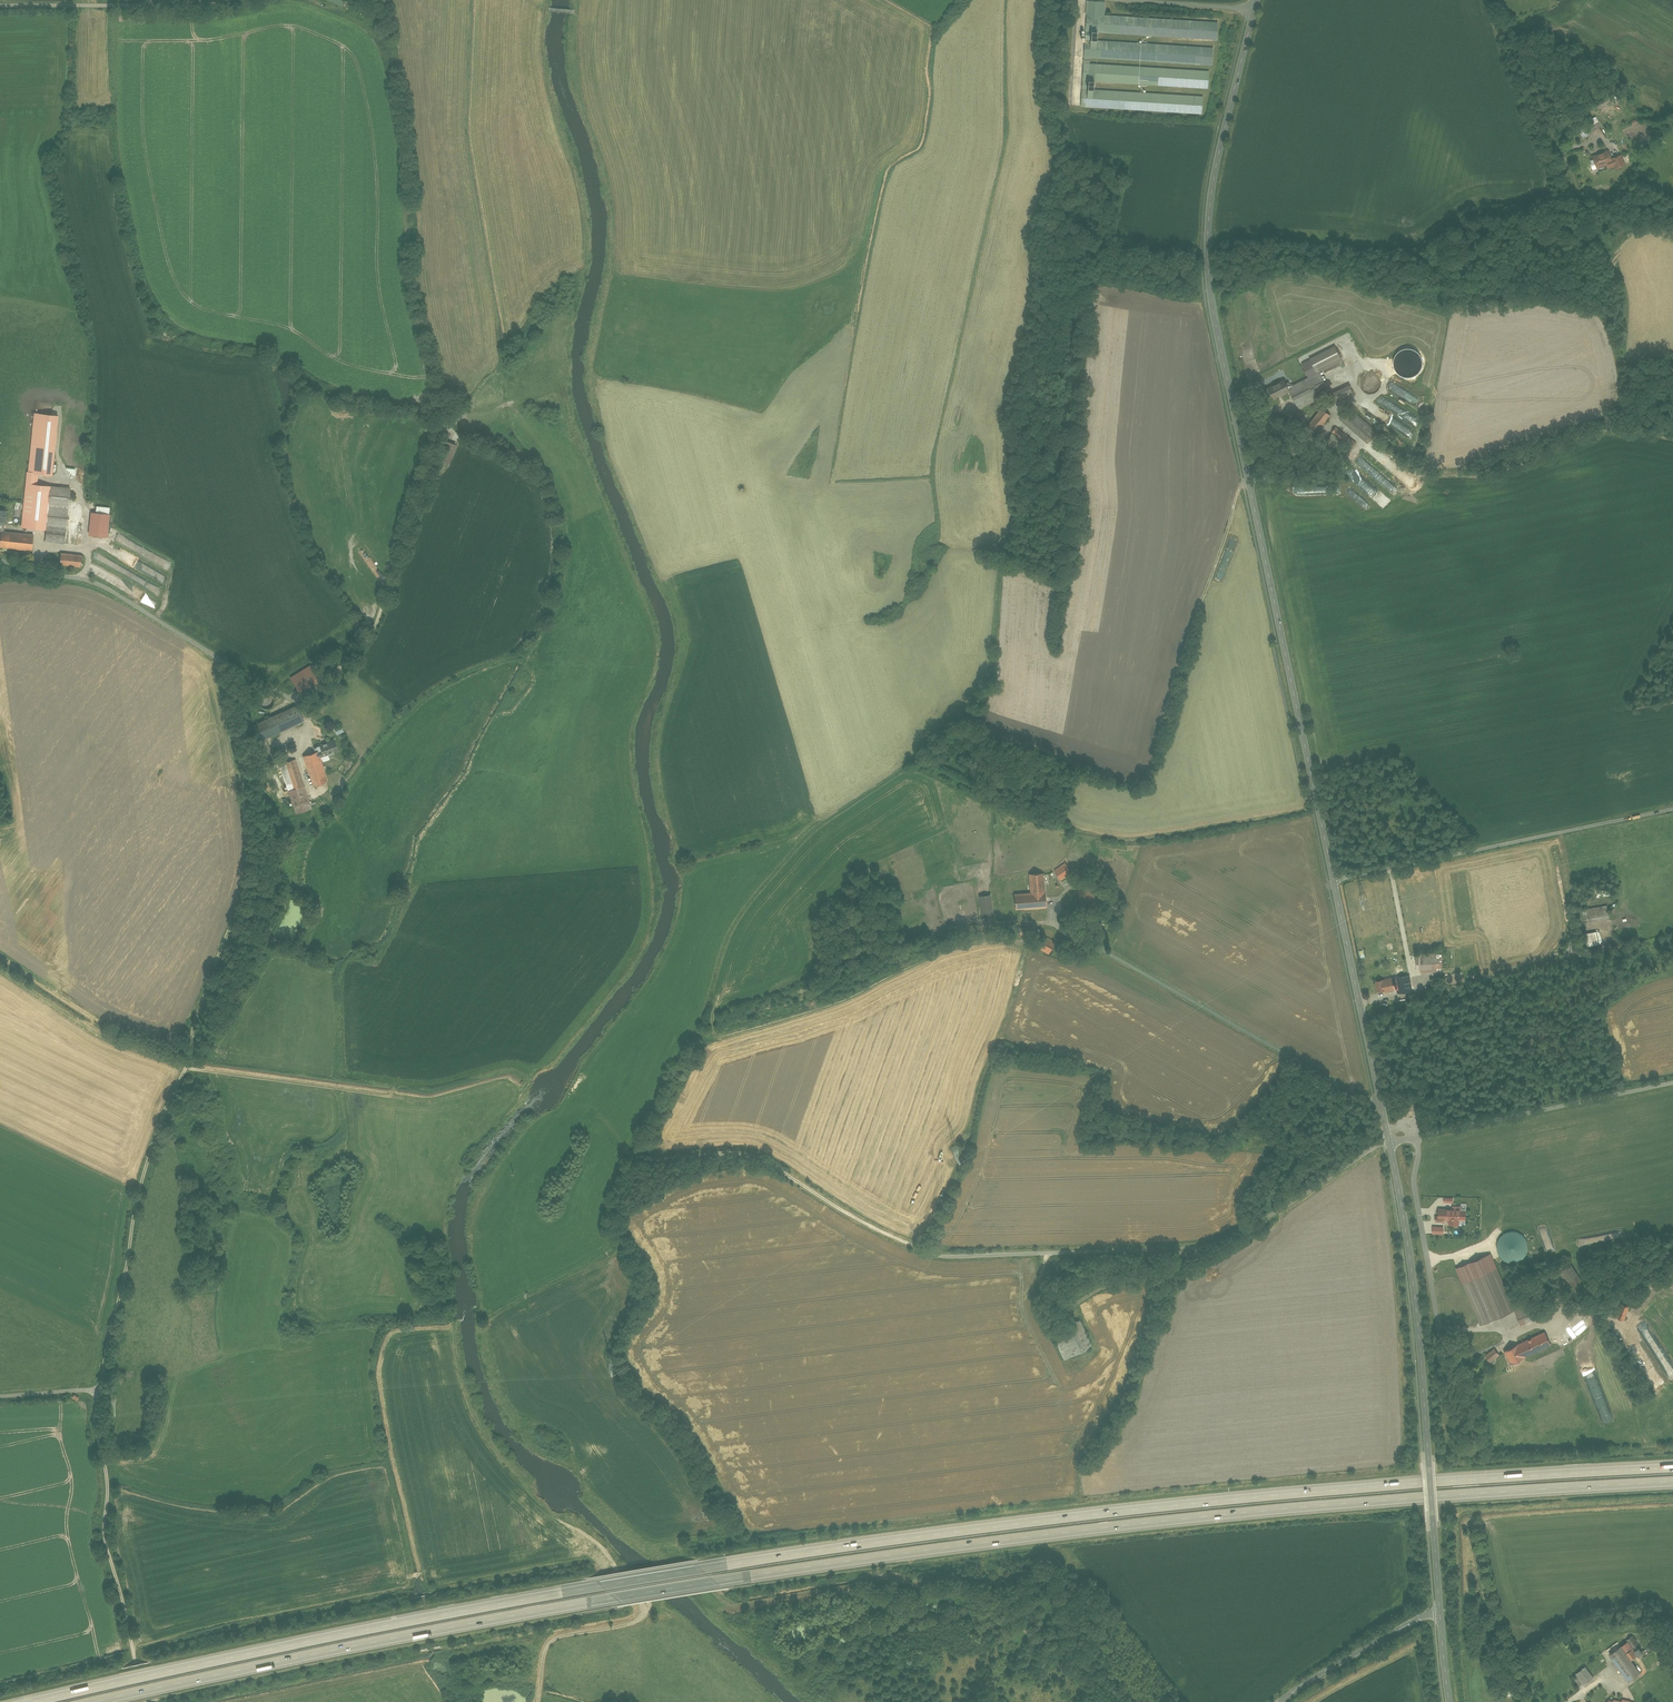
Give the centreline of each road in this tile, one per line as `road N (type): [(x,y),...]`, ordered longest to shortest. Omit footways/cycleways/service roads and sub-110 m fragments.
road 1 (motorway): [(1672,1466),(1375,1486),(979,1527),(440,1612),(21,1701)]
road 2 (motorway): [(92,1701),(449,1627),(982,1542),(1377,1501),(1672,1483)]
road 3 (track): [(215,655),(246,776),(243,880),(193,1020),(186,1063),(148,1149),(113,1301),(97,1421),(109,1482),(107,1550),(142,1701)]
road 4 (tertiary): [(1256,0),(1214,173),(1209,285),(1332,881)]
road 5 (track): [(1388,1144),(1203,1248),(950,1257),(881,1232),(767,1166)]
road 6 (tertiary): [(1388,1144),(1419,1338),(1440,1611)]
road 7 (unclassified): [(0,557),(120,596),(300,699),(311,714)]
road 8 (unclassified): [(1672,806),(1332,881)]
road 9 (track): [(325,680),(372,634),(445,425),(468,412)]
road 10 (residential): [(1388,1144),(1672,1082)]
road 11 (tertiary): [(1332,881),(1388,1144)]
road 12 (track): [(183,1068),(386,1095),(393,1085)]
road 13 (track): [(535,1701),(547,1645),(640,1613),(602,1566)]
road 14 (residential): [(1280,1701),(1422,1614),(1440,1611)]
road 15 (track): [(1526,1701),(1489,1593),(1480,1524)]
road 16 (track): [(1502,0),(1513,47),(1557,145)]
road 17 (unclassified): [(0,7),(145,5)]

